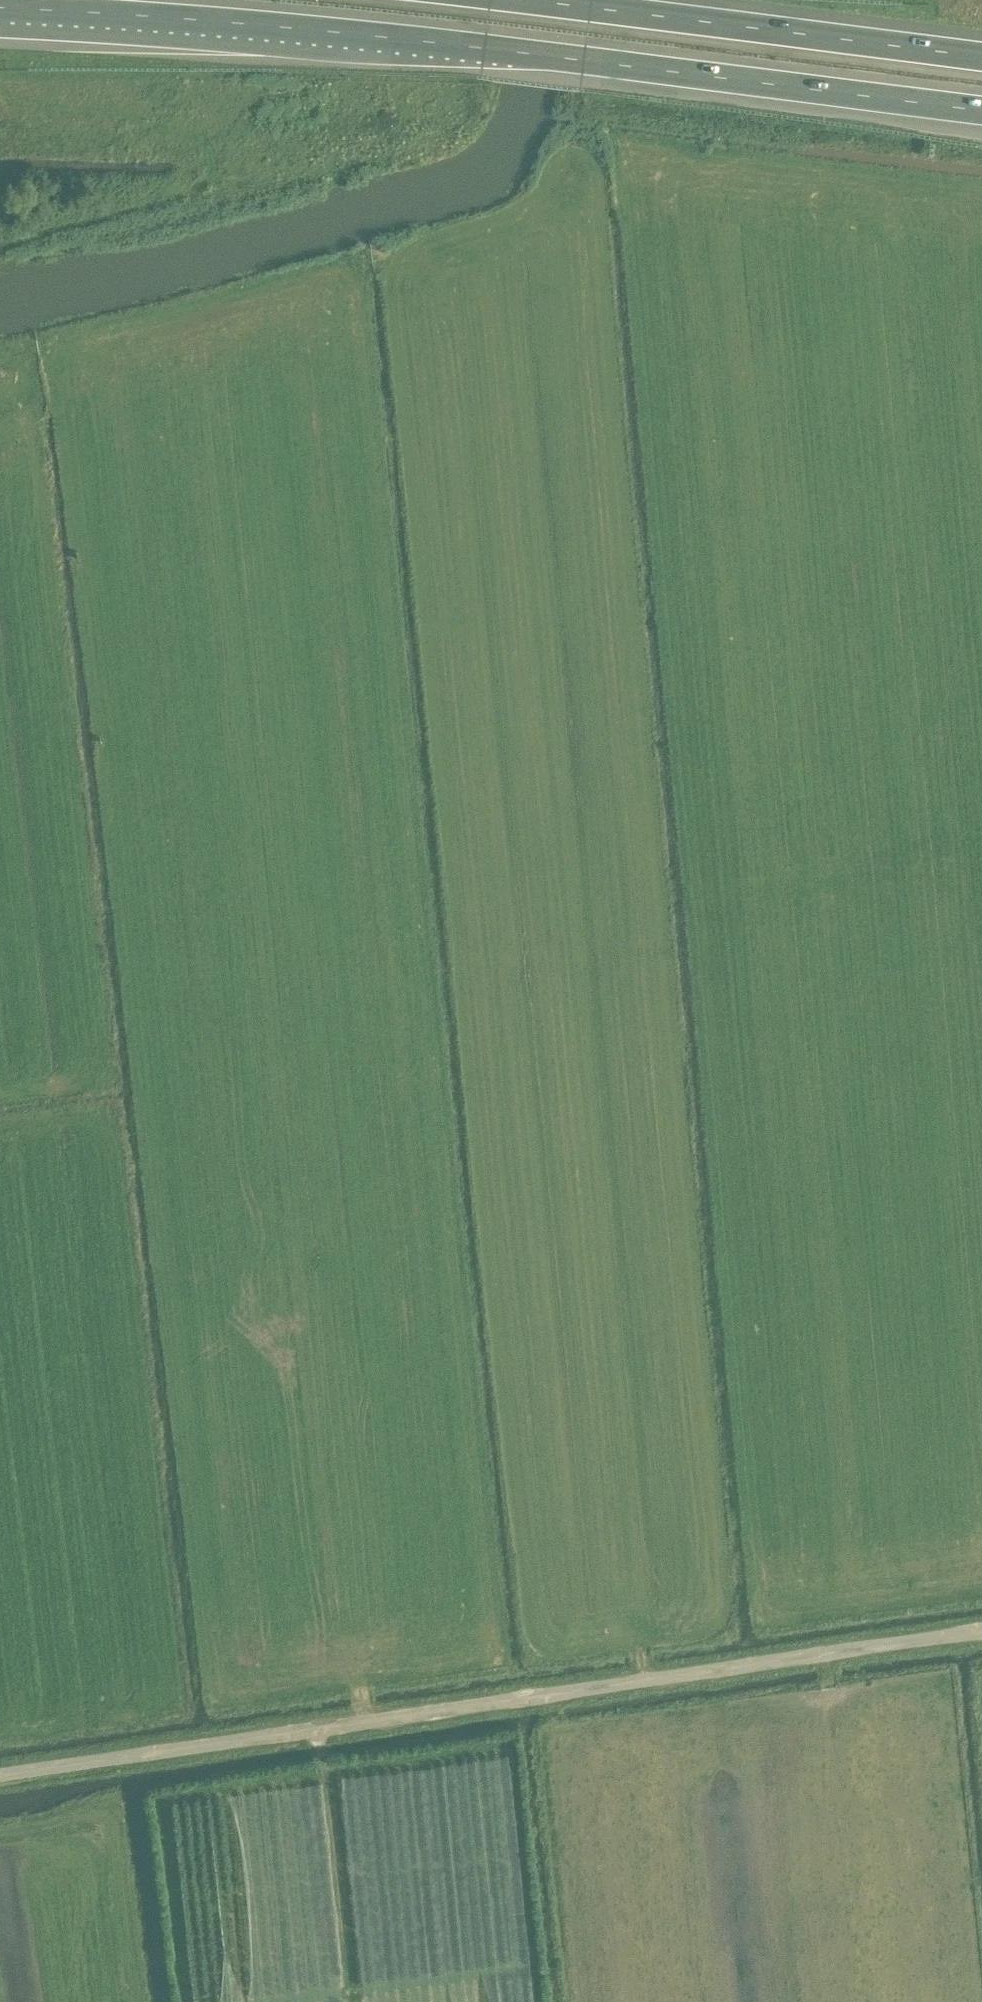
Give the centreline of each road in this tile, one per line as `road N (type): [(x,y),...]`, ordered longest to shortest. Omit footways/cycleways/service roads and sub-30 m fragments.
road 1 (unclassified): [(0,1781),(981,1635)]
road 2 (motorway): [(0,9),(484,47),(981,111)]
road 3 (motorway): [(981,56),(537,0)]

